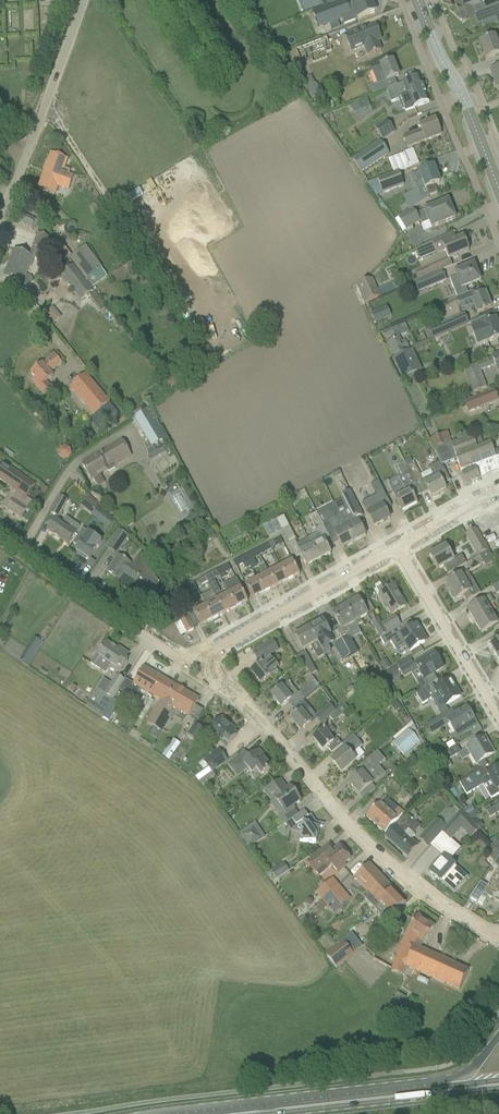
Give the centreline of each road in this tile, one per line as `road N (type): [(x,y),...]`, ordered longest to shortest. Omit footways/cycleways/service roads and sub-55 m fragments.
road 1 (residential): [(498,934),(477,931),(403,880),(220,687),(205,659)]
road 2 (unclassified): [(0,219),(81,0)]
road 3 (residential): [(205,659),(404,538)]
road 4 (residential): [(25,549),(73,462),(136,408),(176,396)]
road 5 (residential): [(205,659),(169,654),(25,549)]
road 6 (secondary): [(498,191),(415,0)]
road 7 (primary): [(240,1113),(444,1091)]
road 8 (residential): [(498,715),(404,538)]

